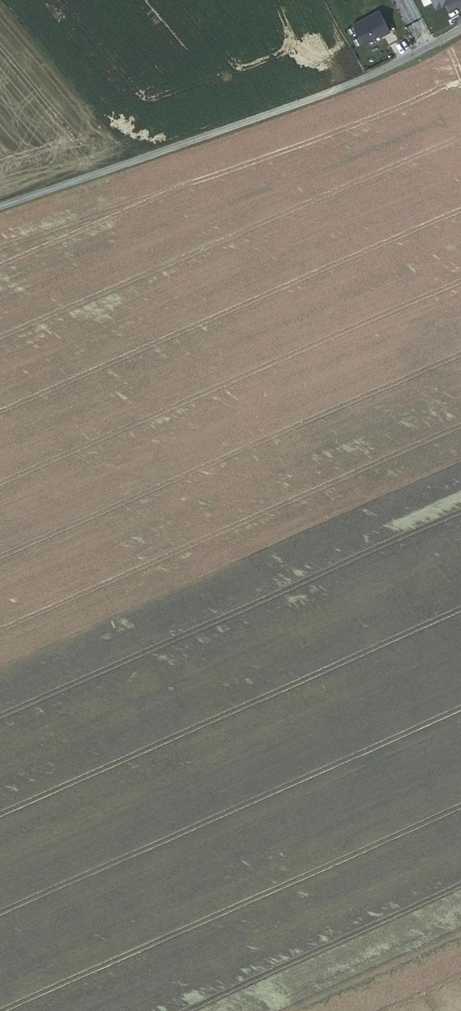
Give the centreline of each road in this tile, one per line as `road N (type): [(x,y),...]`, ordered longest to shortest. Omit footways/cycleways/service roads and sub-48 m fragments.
road 1 (unclassified): [(0,205),(355,82),(460,25)]

